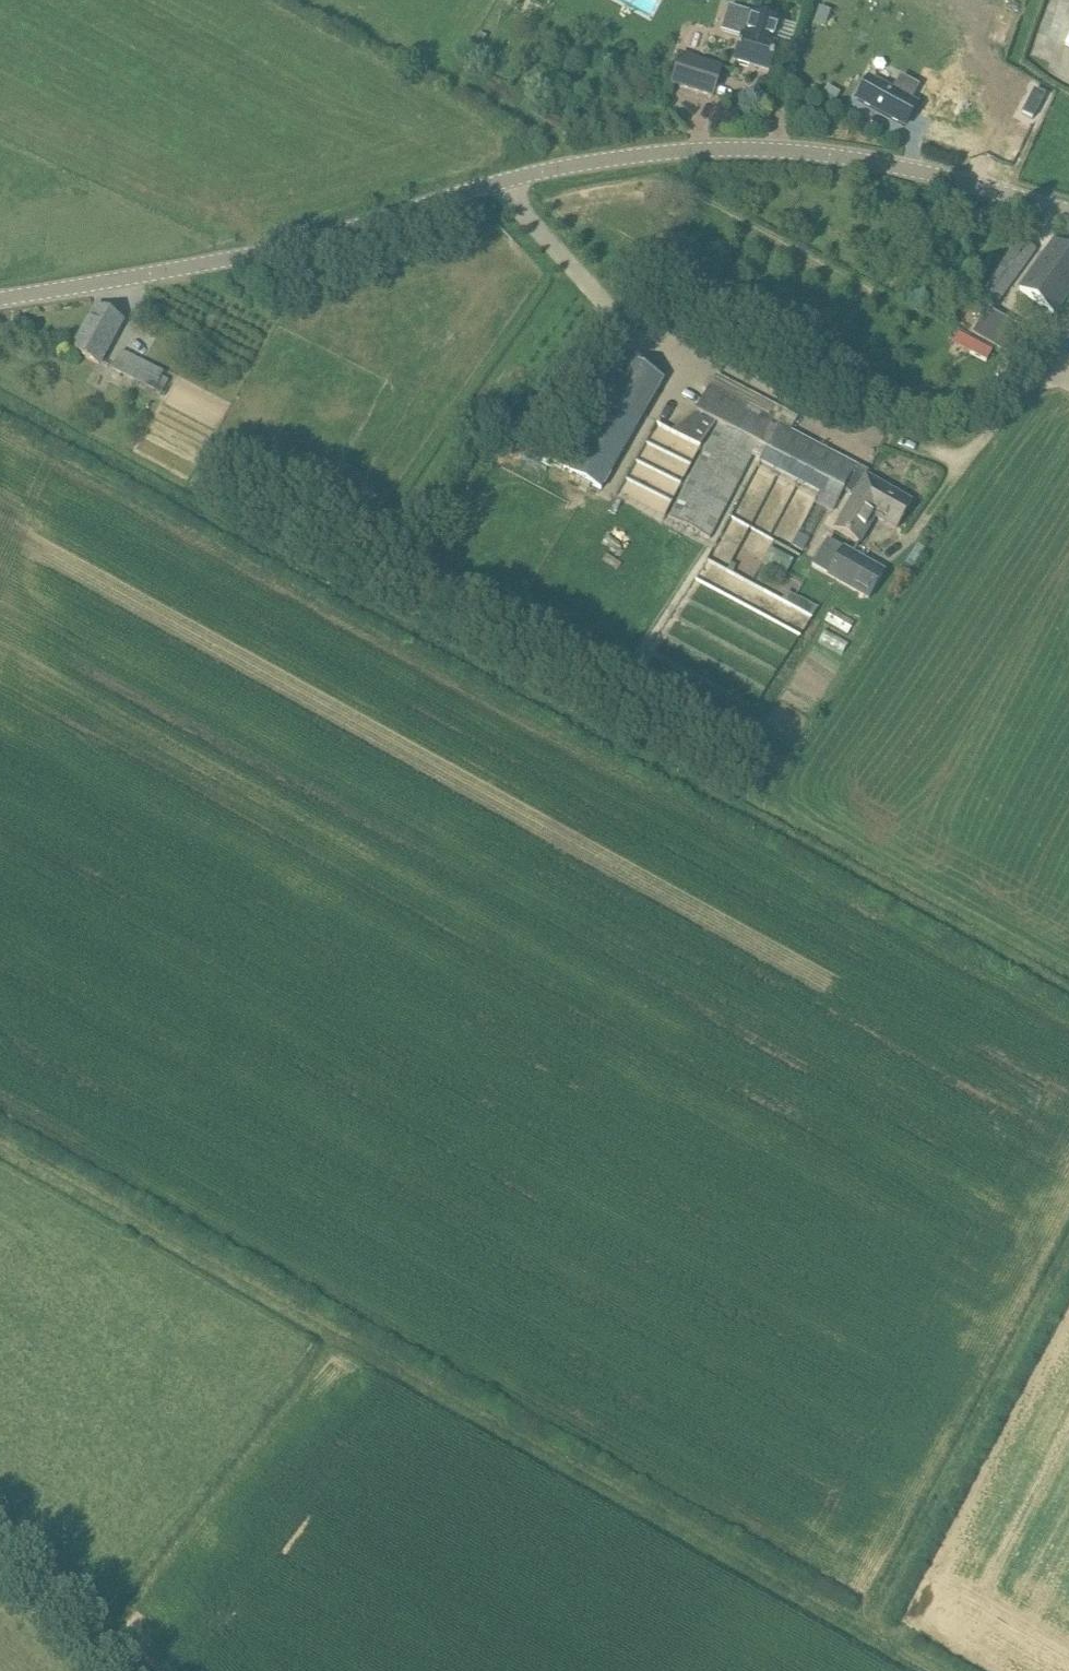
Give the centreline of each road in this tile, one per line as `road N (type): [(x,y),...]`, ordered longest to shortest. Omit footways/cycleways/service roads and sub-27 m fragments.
road 1 (unclassified): [(0,298),(241,257),(506,180),(664,152),(833,155),(1068,210)]

